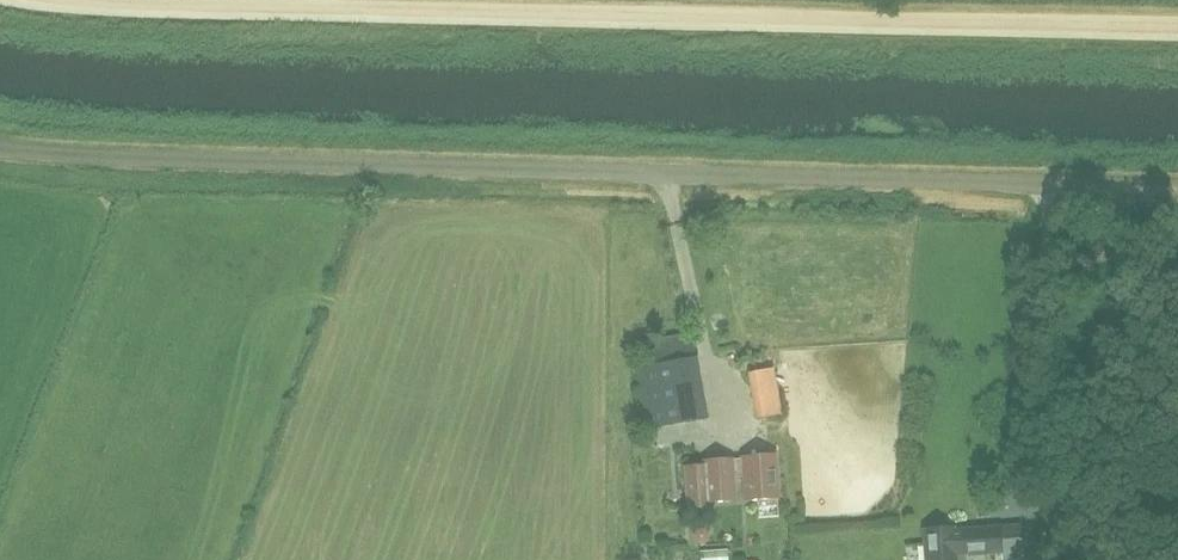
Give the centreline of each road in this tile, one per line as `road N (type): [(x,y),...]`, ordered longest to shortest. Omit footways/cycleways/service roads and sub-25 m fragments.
road 1 (unclassified): [(0,149),(1177,188)]
road 2 (track): [(1177,25),(184,0)]

